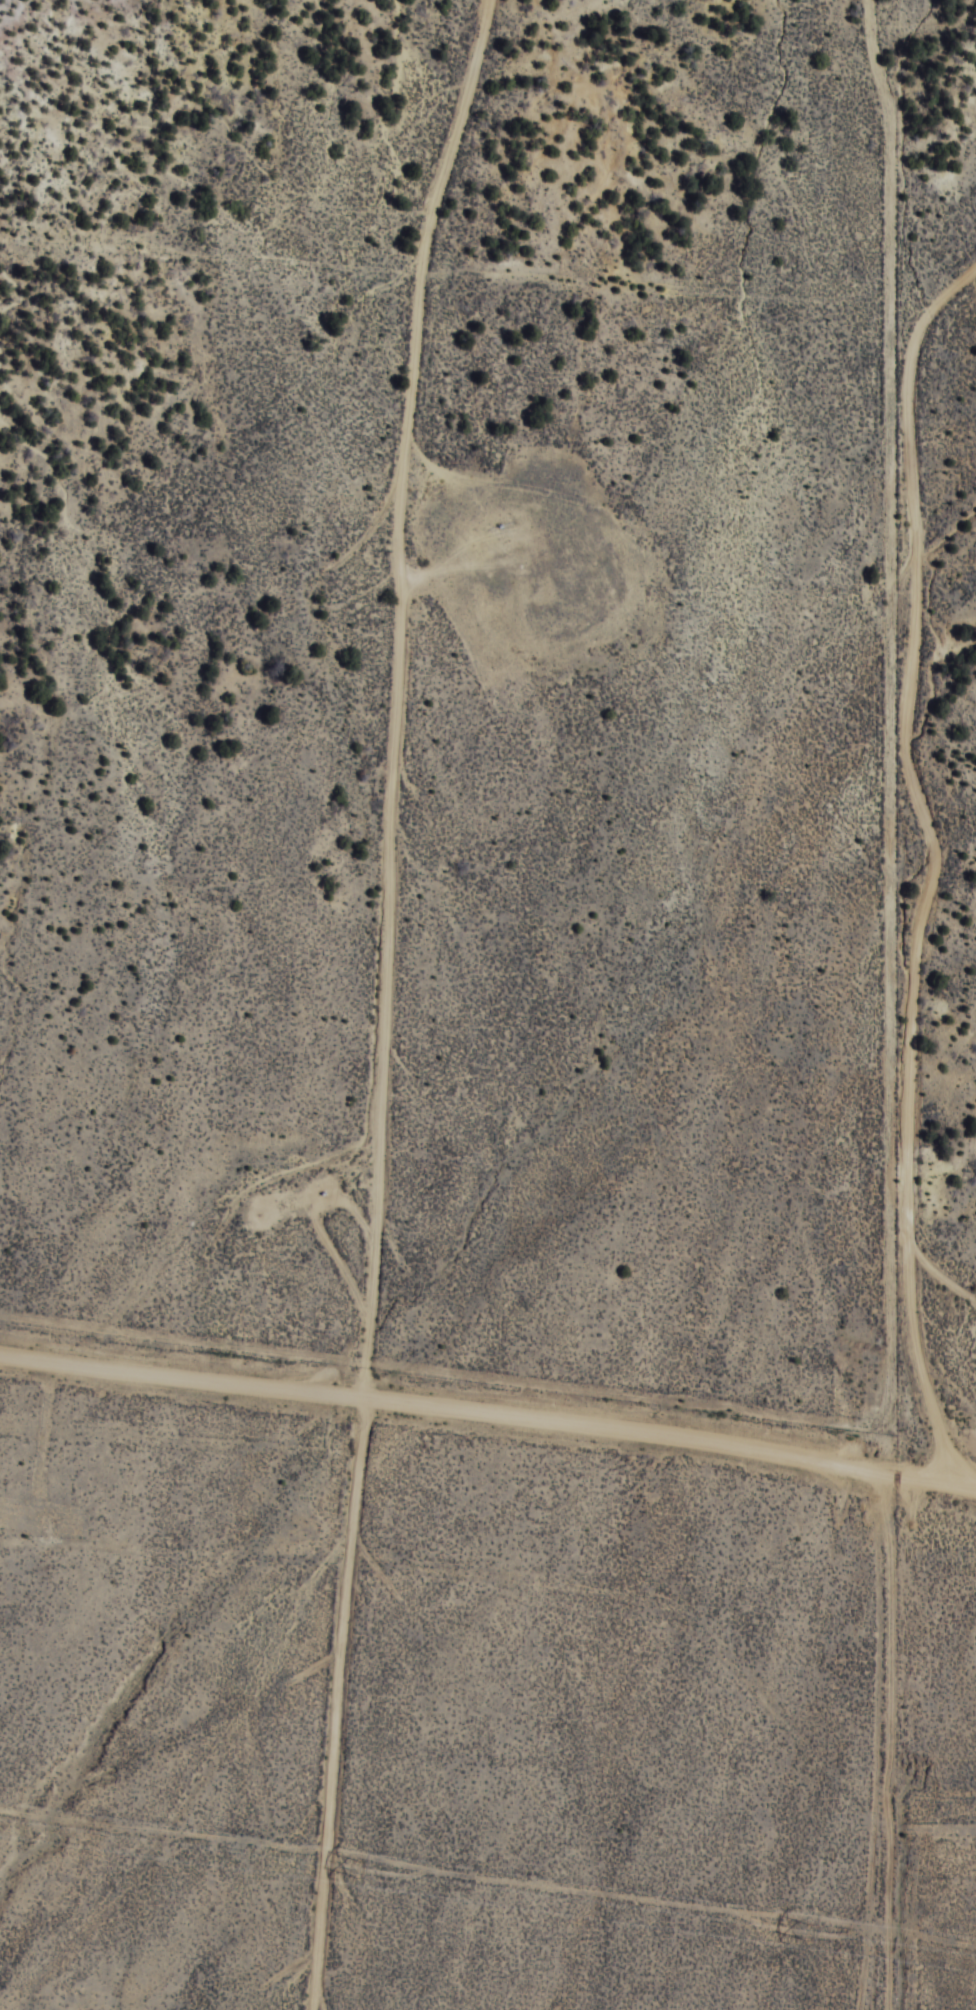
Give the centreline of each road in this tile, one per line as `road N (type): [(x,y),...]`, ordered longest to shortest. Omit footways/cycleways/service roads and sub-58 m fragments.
road 1 (residential): [(766,1449),(0,1353)]
road 2 (residential): [(0,1999),(26,1968),(184,1846),(226,1830),(252,1852),(263,1926),(298,2009)]
road 3 (residential): [(226,1830),(247,1671),(337,1507),(358,1401)]
road 4 (residential): [(975,1482),(766,1449)]

